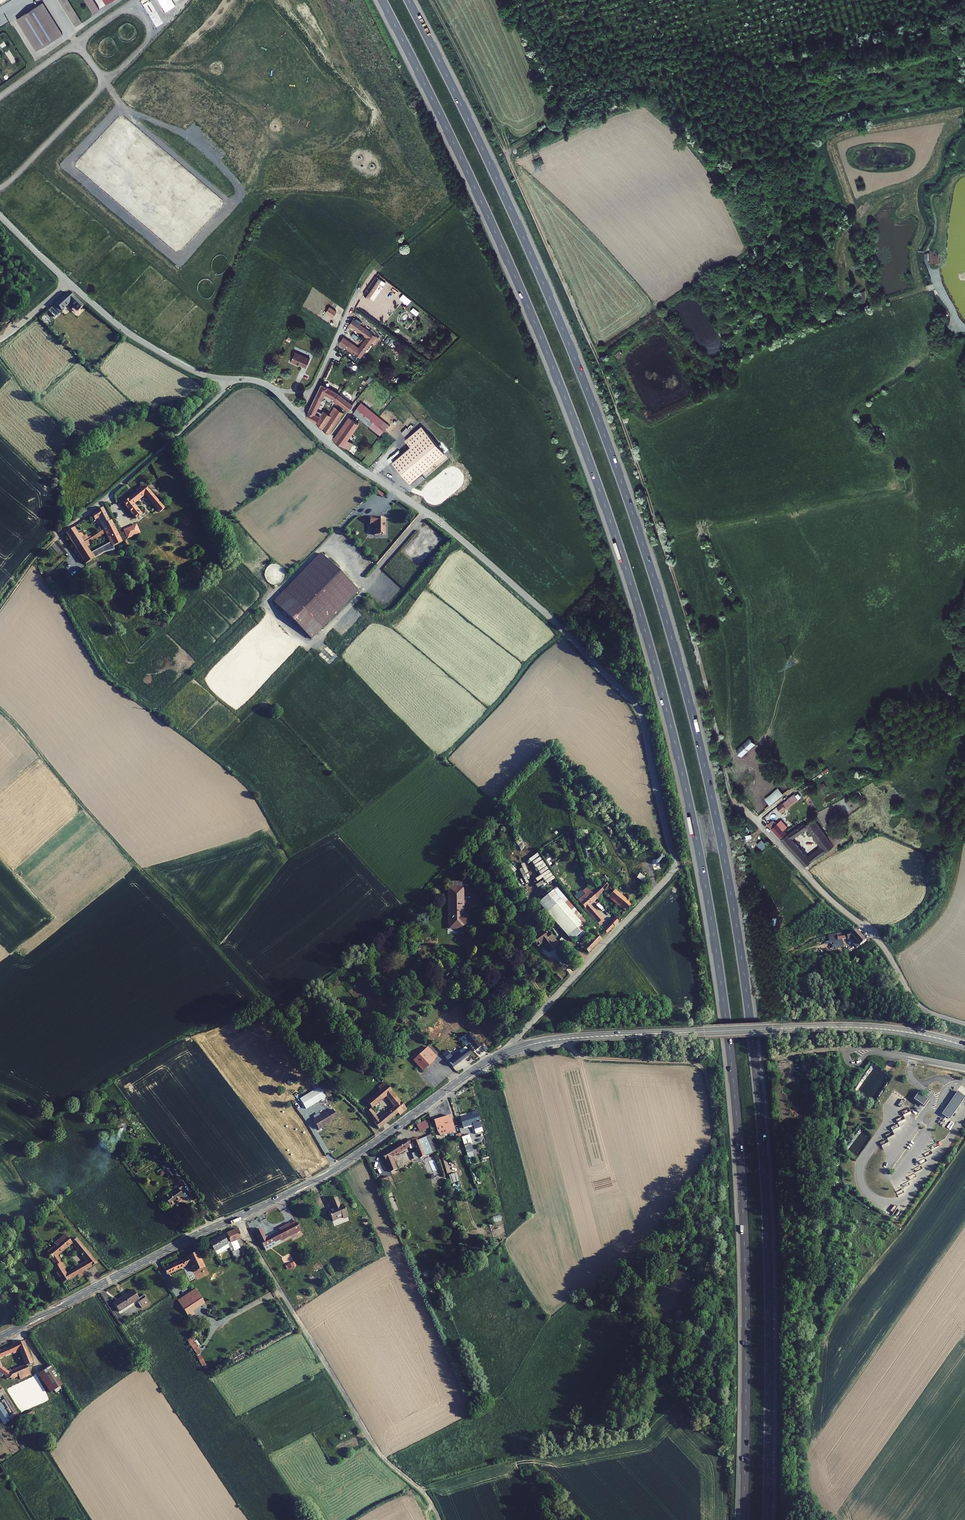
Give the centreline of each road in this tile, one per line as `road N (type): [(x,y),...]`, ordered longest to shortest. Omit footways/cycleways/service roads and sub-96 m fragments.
road 1 (motorway): [(381,0),(476,191),(565,399),(631,584),(682,771),(716,948),(738,1141),(743,1519)]
road 2 (motorway): [(767,1519),(761,1121),(742,960),(706,768),(659,595),(589,395),(408,0)]
road 3 (unclassified): [(512,1050),(674,869),(640,716),(554,621),(464,542),(341,454),(271,387),(228,378)]
road 4 (track): [(744,809),(724,788),(702,680),(622,432),(426,0)]
road 5 (tertiary): [(512,1050),(317,1179),(0,1337)]
road 6 (track): [(380,1137),(0,709)]
road 7 (tertiary): [(964,1045),(831,1026),(576,1037),(512,1050)]
road 8 (track): [(238,1217),(370,1440),(439,1519)]
road 9 (track): [(563,1038),(583,1057),(691,1061),(705,1074),(718,1141),(714,1256)]
road 10 (residential): [(964,1024),(918,1004),(878,940),(744,809)]
road 11 (residential): [(228,378),(216,399),(58,537)]
road 12 (track): [(856,1048),(787,1057),(778,1113),(794,1125),(808,1109),(794,1073)]
road 13 (unclassified): [(228,378),(200,373),(144,342),(69,282)]
road 14 (track): [(785,681),(765,743),(740,778),(756,803),(751,817)]

